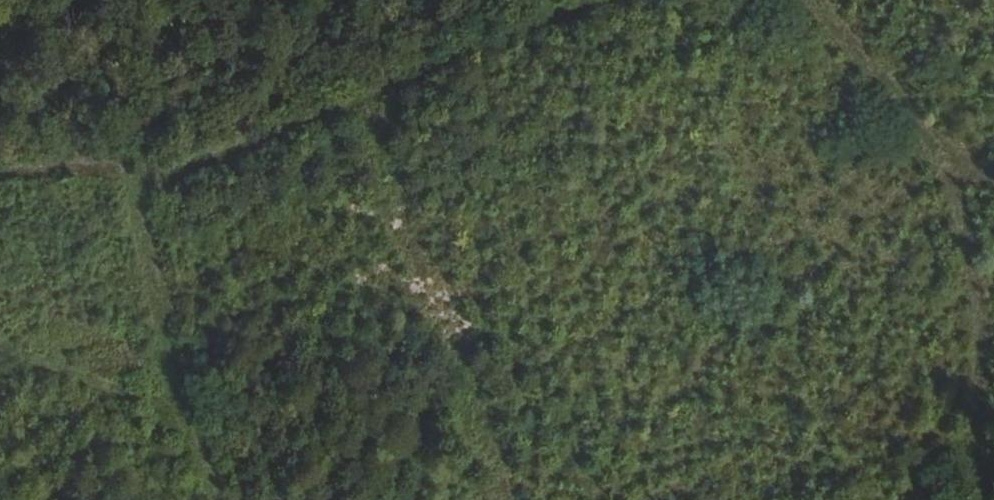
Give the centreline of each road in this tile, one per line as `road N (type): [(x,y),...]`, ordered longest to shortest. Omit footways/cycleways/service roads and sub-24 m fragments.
road 1 (track): [(215,499),(129,181),(243,162),(452,69),(637,0)]
road 2 (track): [(802,0),(837,24),(950,161),(985,275),(993,493)]
road 3 (track): [(0,358),(143,400),(184,400)]

